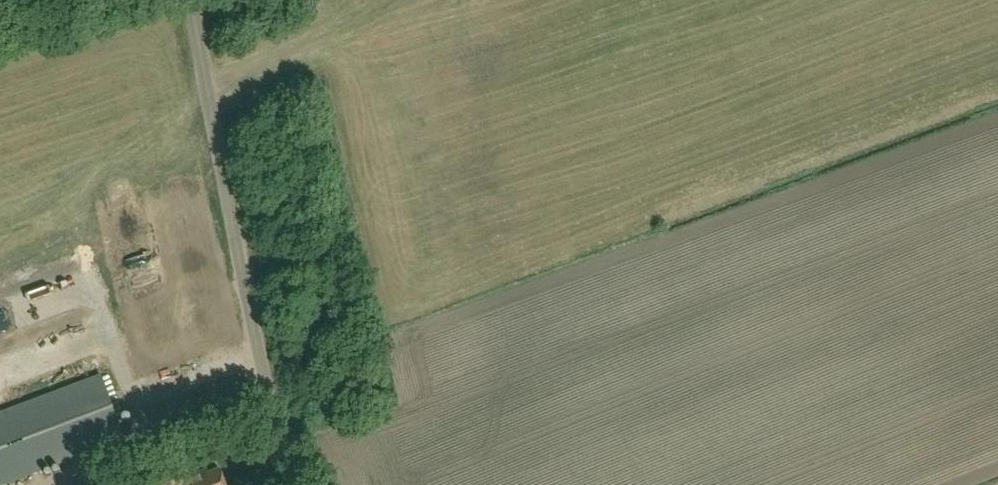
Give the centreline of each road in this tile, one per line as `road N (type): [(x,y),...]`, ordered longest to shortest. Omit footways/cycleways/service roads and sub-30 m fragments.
road 1 (unclassified): [(294,484),(263,381),(191,0)]

